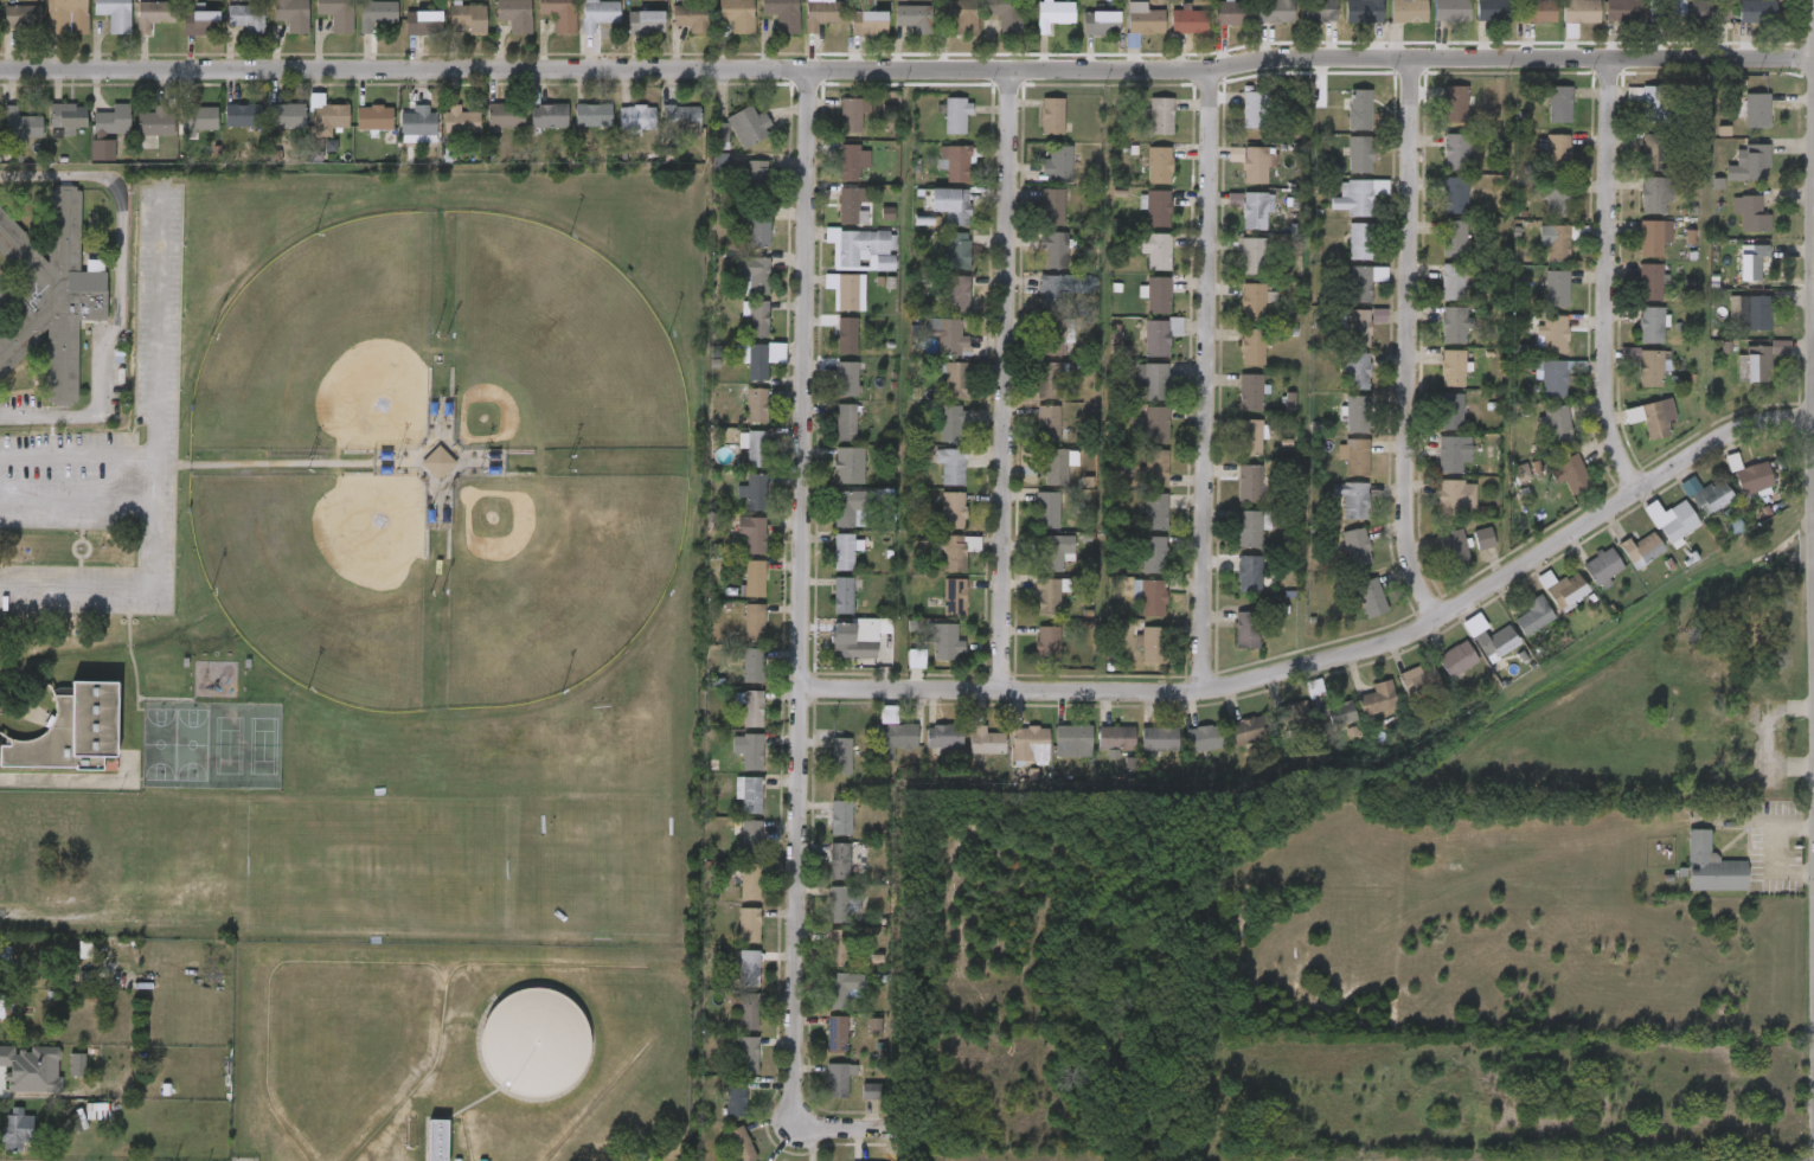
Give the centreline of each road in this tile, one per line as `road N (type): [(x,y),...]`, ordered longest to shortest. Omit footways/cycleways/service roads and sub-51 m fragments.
road 1 (residential): [(0,70),(1211,71),(1282,59),(1813,60)]
road 2 (residential): [(801,688),(1203,693),(1299,674),(1441,618),(1731,435),(1767,417),(1813,416)]
road 3 (residential): [(809,70),(794,1129)]
road 4 (residential): [(1211,71),(1203,693)]
road 5 (residential): [(1012,71),(1002,691)]
road 6 (residential): [(1414,59),(1405,534),(1441,618)]
road 7 (residential): [(1610,59),(1610,405),(1639,493)]

